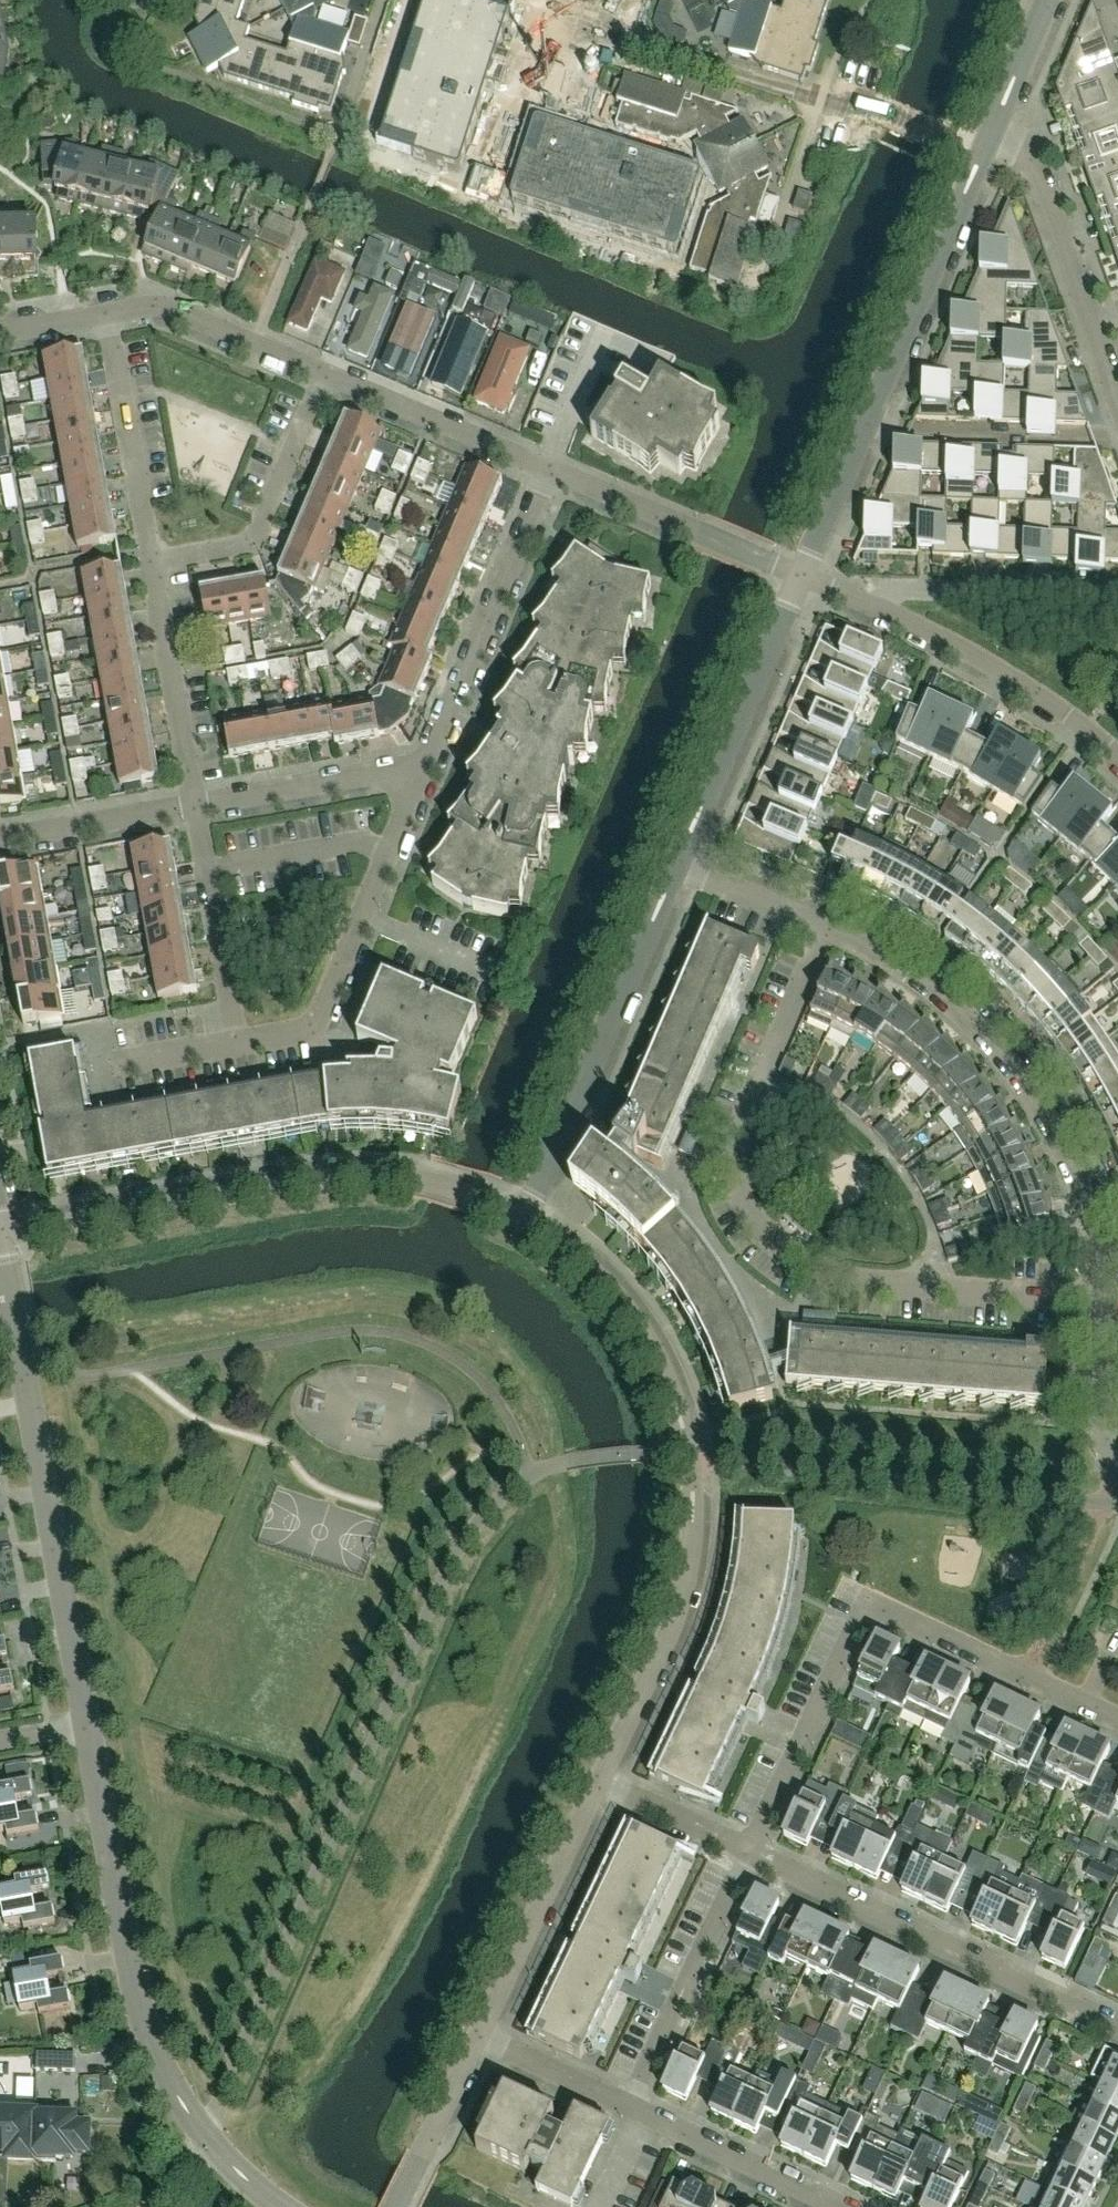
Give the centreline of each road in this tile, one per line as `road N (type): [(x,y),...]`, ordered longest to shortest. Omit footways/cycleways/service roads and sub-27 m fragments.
road 1 (residential): [(1103,1308),(825,1273),(756,1225),(733,1153),(824,923)]
road 2 (residential): [(606,1782),(690,1596),(702,1459),(635,1317),(603,1277),(530,1213)]
road 3 (residential): [(530,1213),(435,1184),(350,1174),(0,1235)]
road 4 (residential): [(799,576),(1010,101)]
road 5 (residential): [(824,923),(916,974),(1025,1082),(1076,1175),(1103,1308)]
road 6 (tertiary): [(86,1724),(0,1240)]
road 7 (residential): [(754,1850),(866,1606),(1022,1678)]
road 8 (tertiary): [(206,2138),(141,2011),(86,1724)]
road 9 (residential): [(1117,2034),(754,1850)]
road 10 (residential): [(530,1213),(679,861)]
road 11 (residential): [(233,1045),(311,1025),(424,767)]
road 12 (residential): [(424,767),(549,468)]
road 13 (residential): [(1117,402),(1010,101)]
road 14 (residential): [(1117,758),(1041,694),(848,597)]
road 15 (residential): [(679,861),(799,576)]
road 16 (residential): [(627,2111),(754,1850)]
road 17 (residential): [(481,2041),(606,1782)]
road 18 (residential): [(152,561),(249,544),(324,373)]
road 19 (residential): [(799,576),(549,468)]
road 20 (residential): [(1117,597),(934,591),(848,597)]
road 21 (residential): [(152,561),(105,304)]
road 22 (residential): [(192,809),(152,561)]
road 23 (residential): [(549,468),(324,373)]
road 24 (residential): [(233,1045),(192,809)]
road 25 (residential): [(192,809),(424,767)]
road 26 (residential): [(324,373),(140,296),(105,304)]
road 27 (residential): [(824,2206),(627,2111)]
road 28 (residential): [(0,839),(192,809)]
road 29 (residential): [(400,2206),(481,2041)]
road 30 (residential): [(754,1850),(606,1782)]
road 31 (residential): [(627,2111),(481,2041)]
road 32 (residential): [(679,861),(824,923)]
road 33 (residential): [(1103,1308),(1106,1426),(1117,1443)]
road 34 (residential): [(102,1069),(233,1045)]

